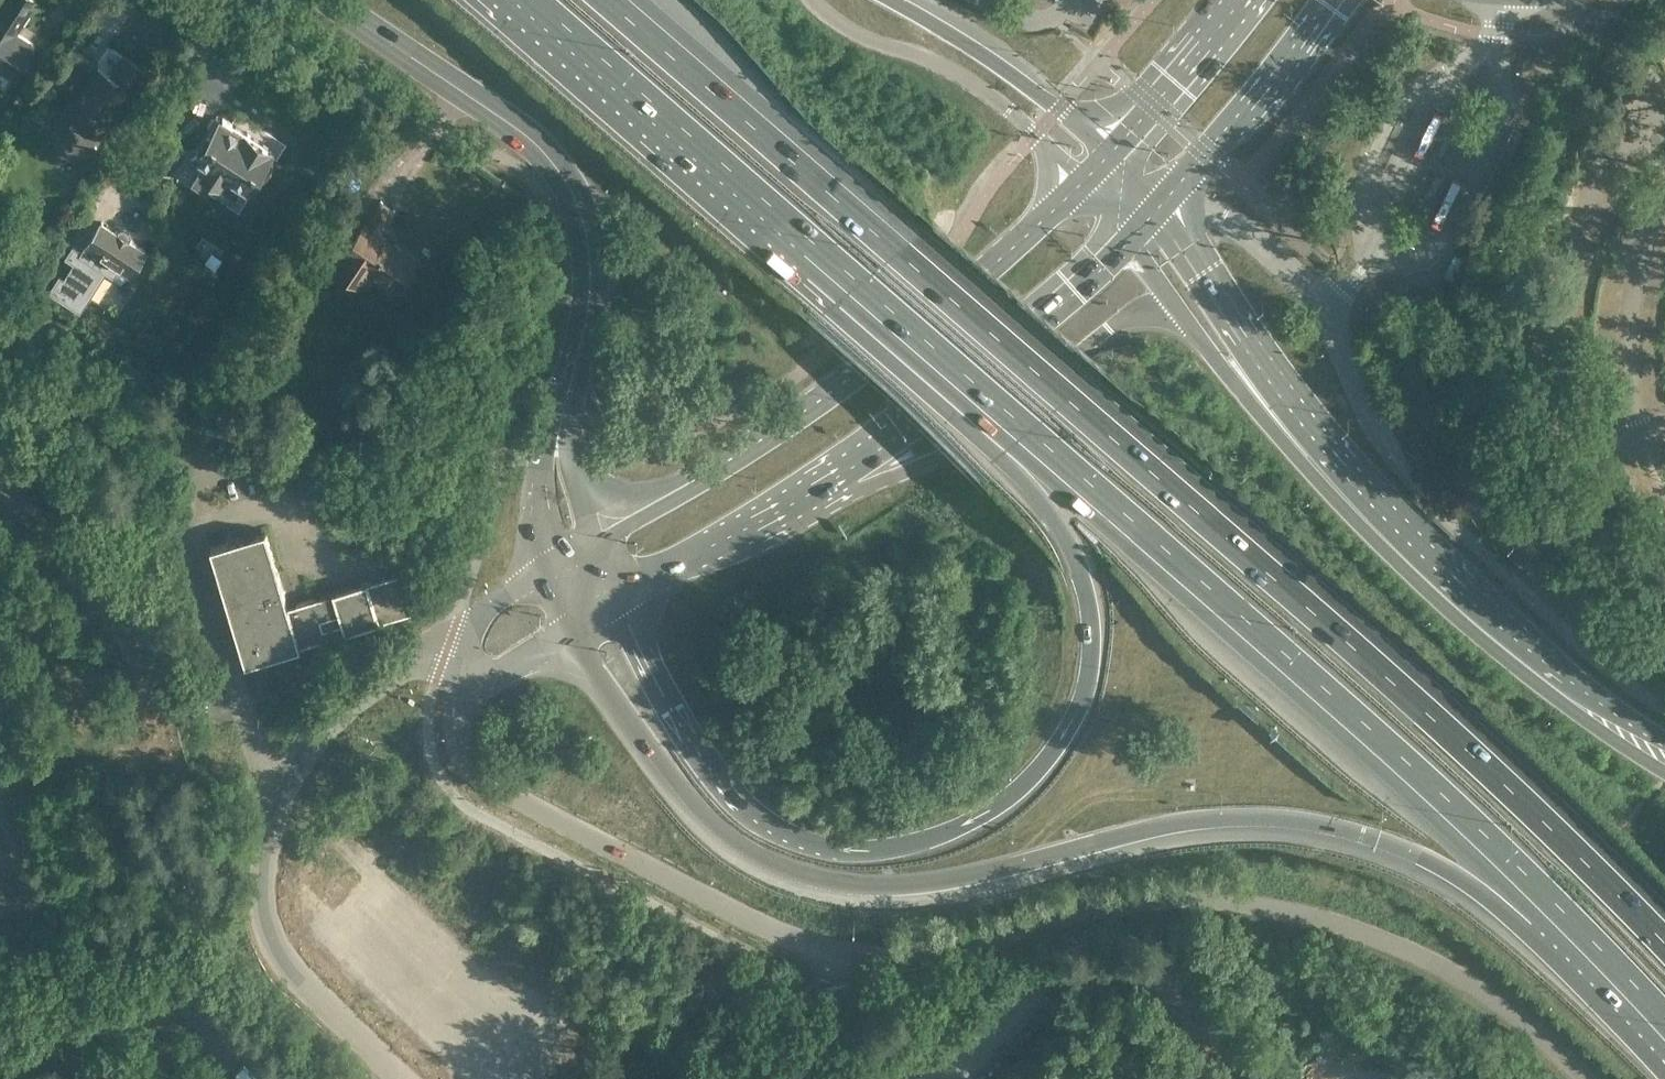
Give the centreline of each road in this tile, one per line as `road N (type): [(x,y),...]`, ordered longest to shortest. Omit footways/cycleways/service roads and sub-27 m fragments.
road 1 (motorway): [(1664,932),(1556,821),(1304,593),(616,0)]
road 2 (unclassified): [(1593,1078),(1543,1026),(1451,955),(1359,917),(1264,901),(1140,907),(903,953),(798,944),(473,771),(458,736),(469,659)]
road 3 (motorway): [(809,252),(1033,493),(1074,554),(1090,608),(1092,666),(1064,740),(1019,791),(932,840),(864,853),(798,841),(756,820),(707,770),(615,603)]
road 4 (motorway): [(581,625),(613,697),(708,822),(739,848),(795,876),(864,890),(911,888),(1165,828),(1284,822),(1418,856),(1490,897),(1569,929)]
road 5 (motorway): [(809,252),(1290,665),(1569,929)]
road 6 (primary): [(1081,184),(872,372),(747,460),(591,546)]
road 7 (primary): [(557,436),(595,267),(581,193),(528,129),(334,0)]
road 8 (primary): [(787,506),(953,456),(1110,325),(1135,314),(1159,314),(1198,334)]
road 9 (primary): [(787,506),(911,420),(1126,237)]
road 10 (primary): [(1664,758),(1558,679),(1354,500)]
road 11 (motorway): [(521,0),(809,252)]
road 12 (unclassified): [(295,764),(261,875),(264,927),(287,968),(401,1078)]
road 13 (primary): [(1354,500),(1318,434),(1158,205)]
road 14 (unclassified): [(810,0),(849,34),(962,76),(1035,132),(1081,184)]
road 15 (unclassified): [(0,469),(59,528),(104,593),(146,674),(160,738)]
road 16 (primary): [(1109,157),(1032,89),(891,0)]
road 17 (secondary): [(1158,205),(1327,0)]
road 18 (primary): [(1198,334),(1289,446),(1354,500)]
road 19 (secondary): [(1242,0),(1109,157)]
road 20 (primary): [(615,603),(787,506)]
road 21 (unclassified): [(448,650),(389,671),(327,720),(295,764)]
road 22 (unclassified): [(160,738),(0,773)]
road 23 (motorway): [(1569,929),(1664,1033)]
road 24 (unclassified): [(562,564),(481,618),(469,659)]
road 25 (unclassified): [(160,738),(295,764)]
road 26 (primary): [(557,436),(545,471),(562,564)]
road 27 (unclassified): [(469,659),(488,670),(517,667),(581,625)]
road 28 (primary): [(1126,237),(1198,334)]

